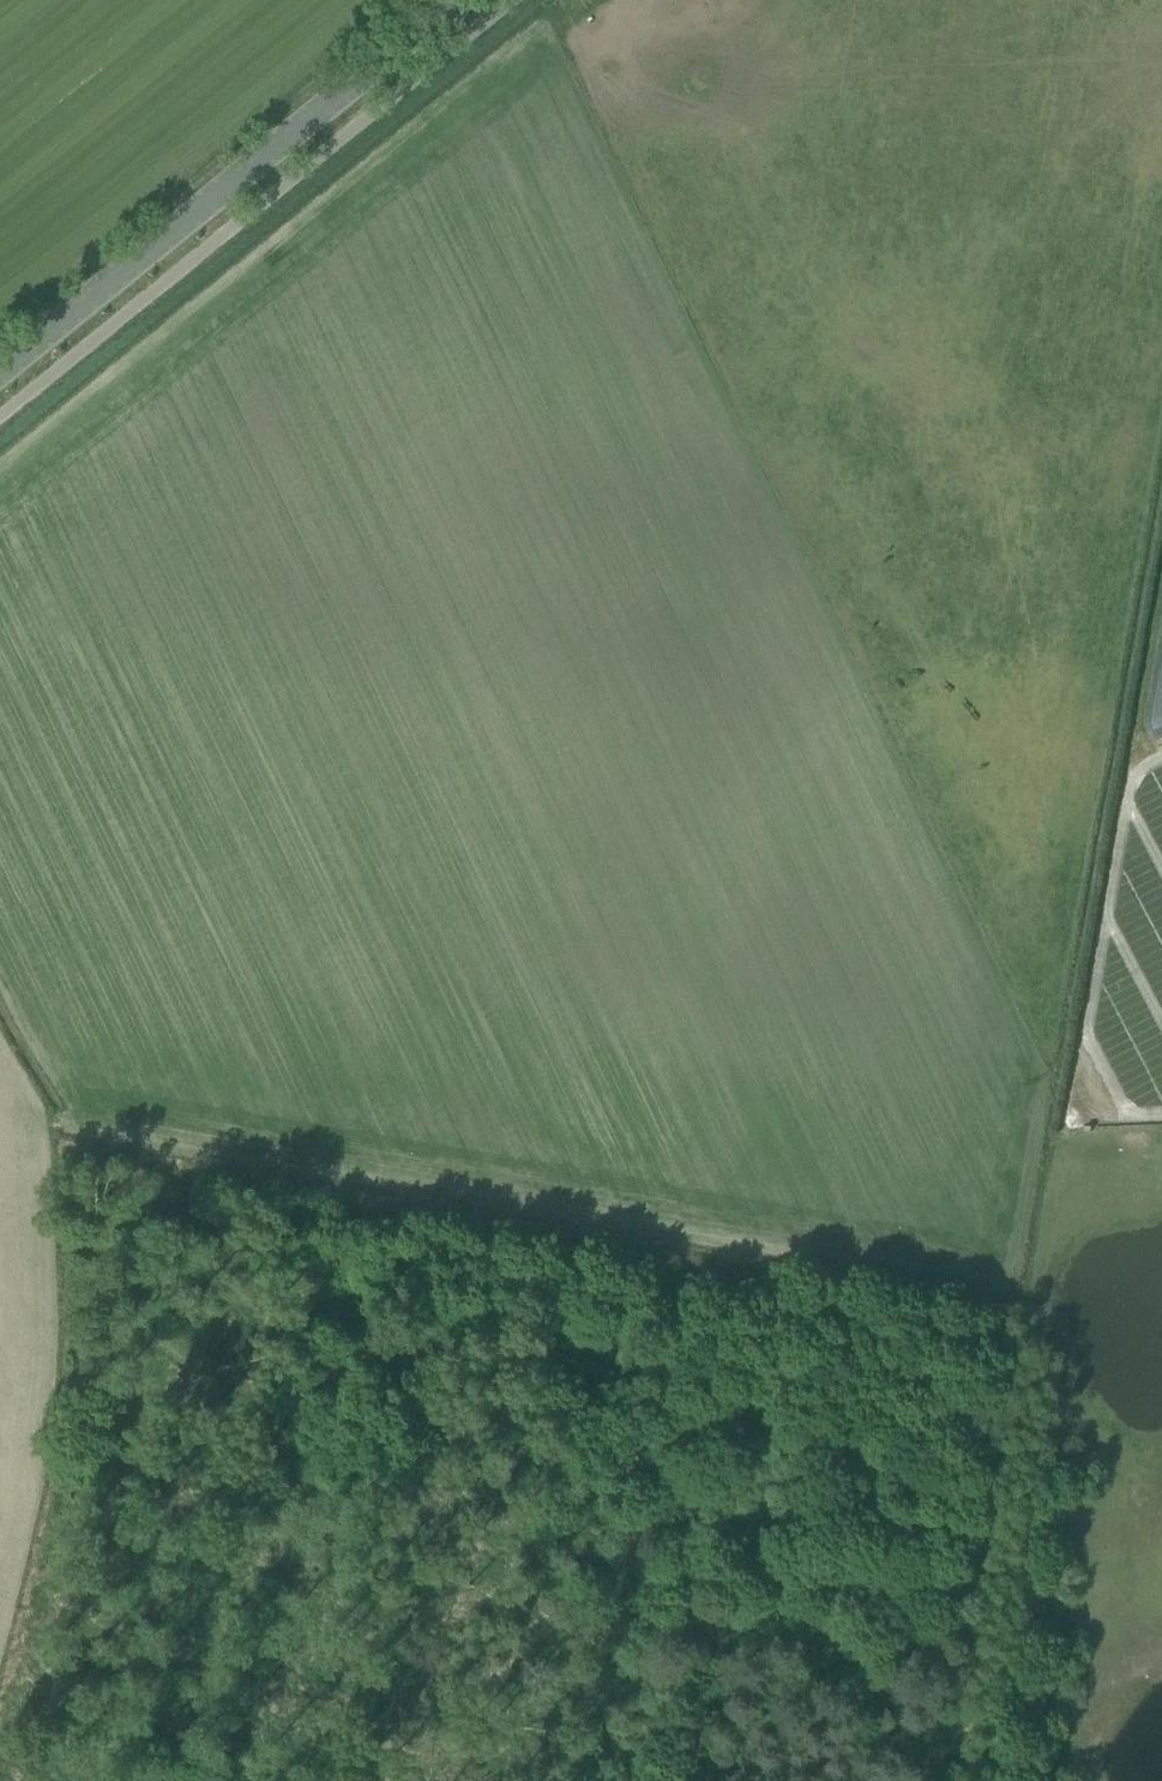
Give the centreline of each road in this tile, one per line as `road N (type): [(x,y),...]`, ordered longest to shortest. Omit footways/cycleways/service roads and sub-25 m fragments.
road 1 (tertiary): [(0,371),(460,0)]

